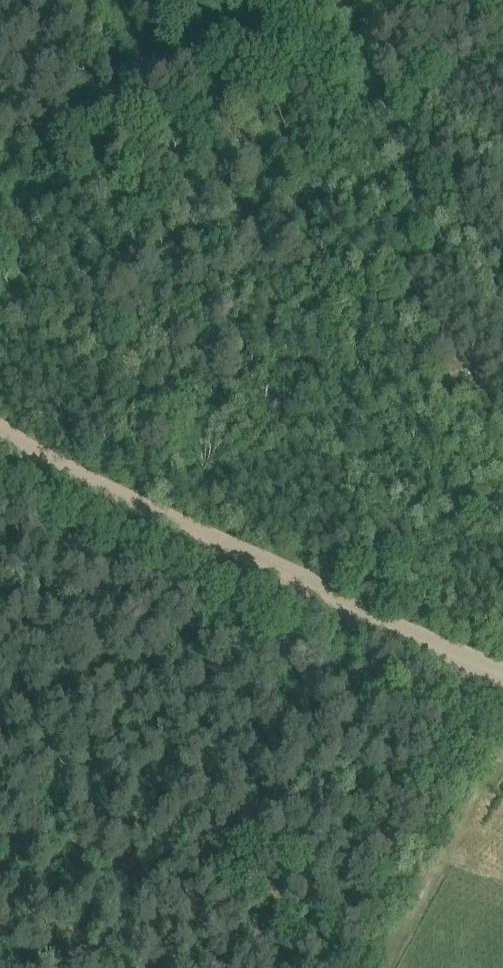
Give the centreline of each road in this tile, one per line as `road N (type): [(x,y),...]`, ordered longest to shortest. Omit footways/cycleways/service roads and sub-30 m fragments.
road 1 (unclassified): [(0,513),(442,721),(502,734)]

